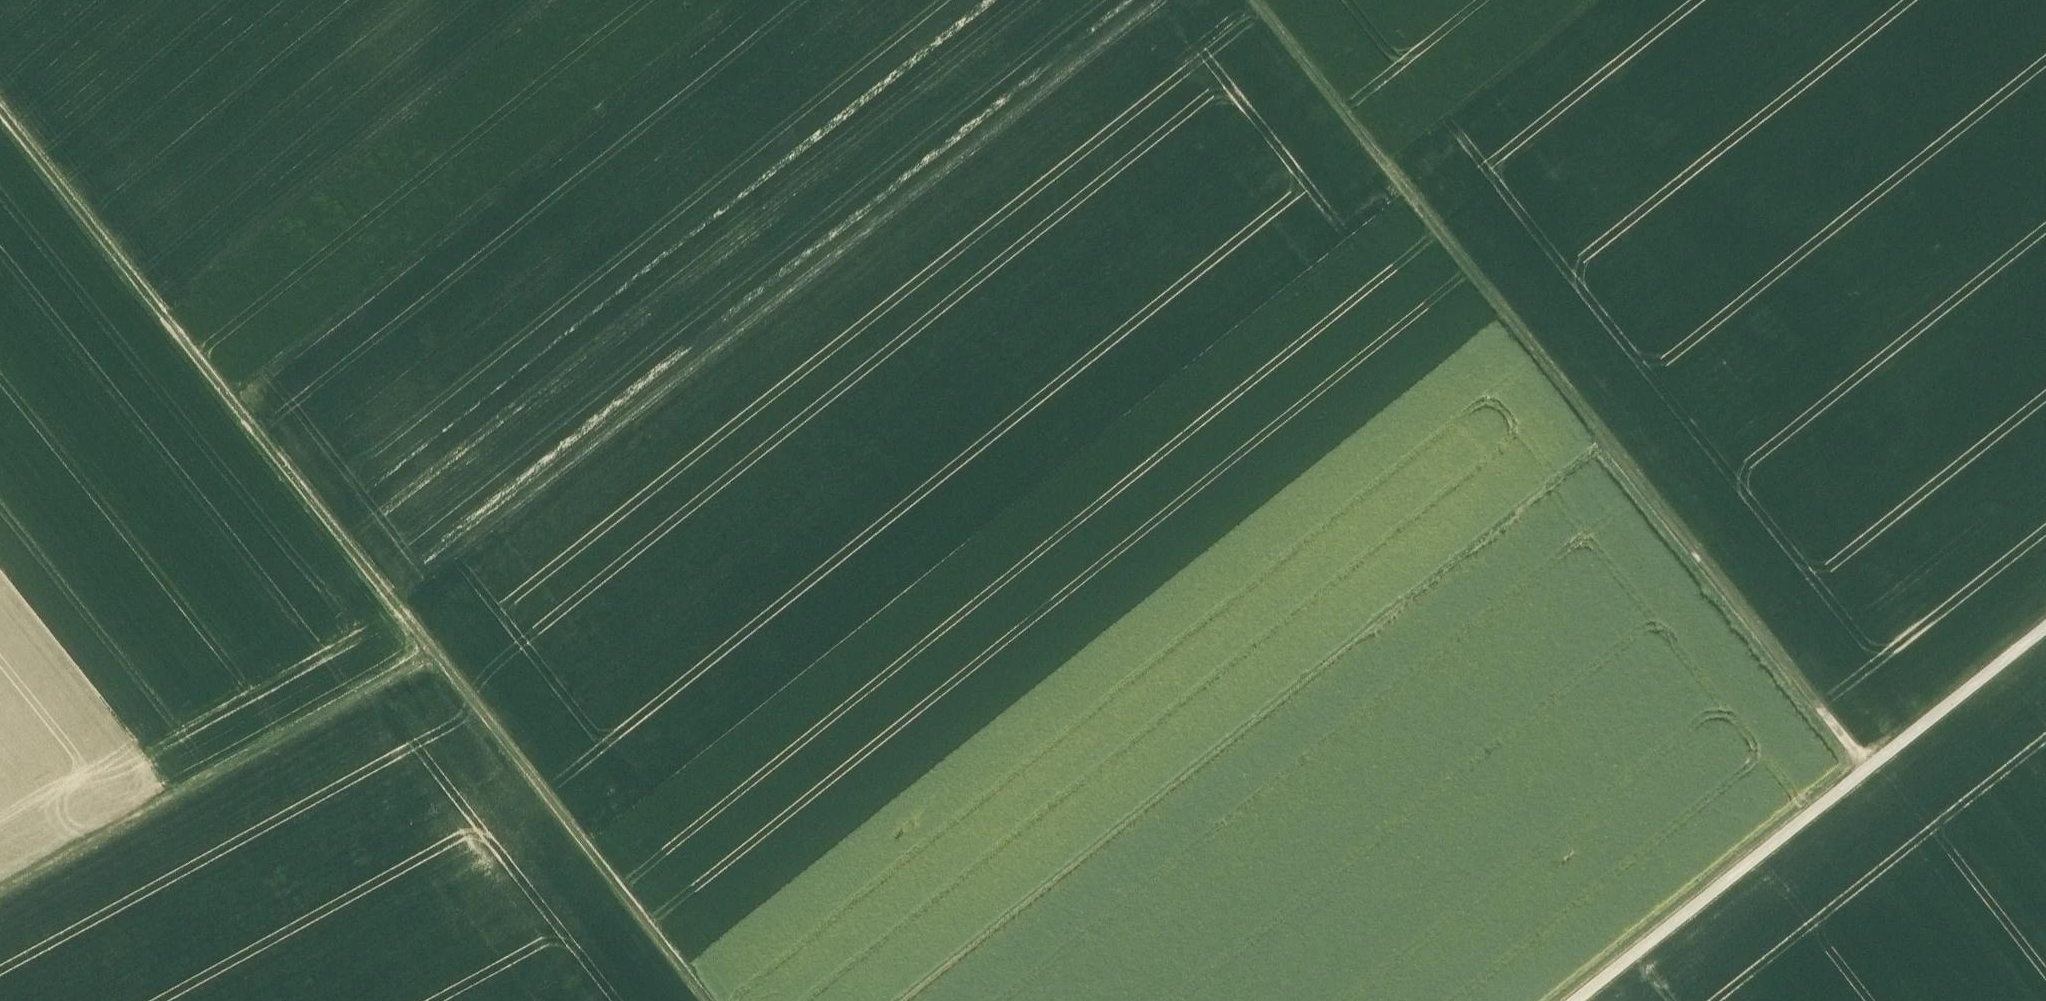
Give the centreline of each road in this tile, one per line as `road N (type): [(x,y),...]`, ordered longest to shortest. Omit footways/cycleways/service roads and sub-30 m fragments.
road 1 (track): [(0,107),(708,1000)]
road 2 (track): [(1868,769),(1263,0)]
road 3 (track): [(1576,1000),(2045,628)]
road 4 (track): [(436,650),(0,887)]

